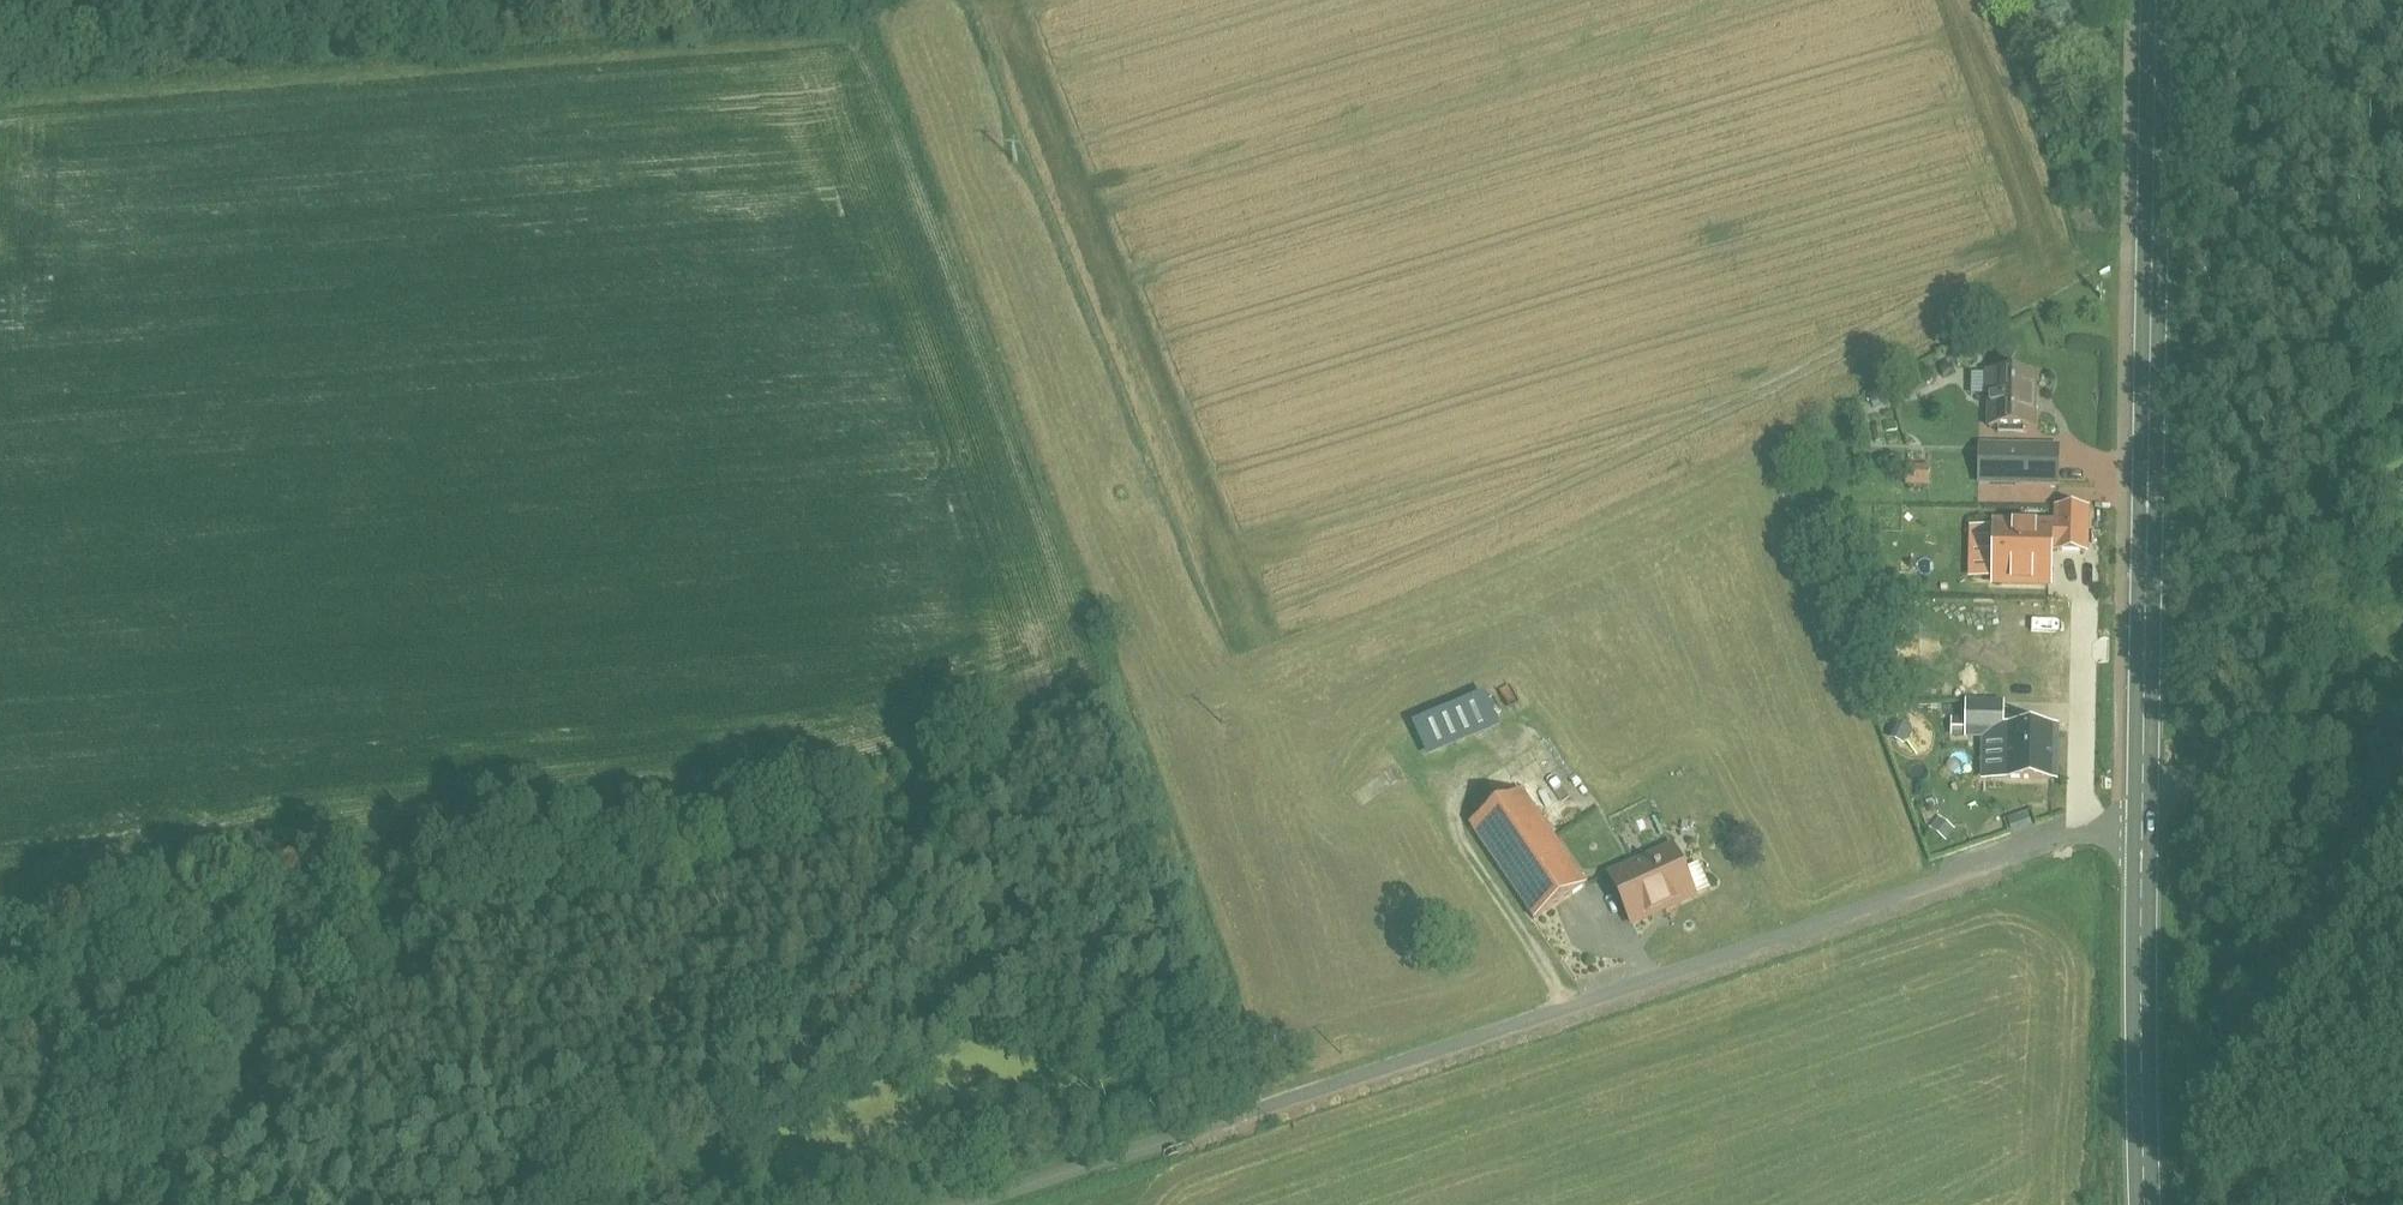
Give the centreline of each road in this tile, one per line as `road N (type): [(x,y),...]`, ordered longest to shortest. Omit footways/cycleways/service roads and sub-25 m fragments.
road 1 (unclassified): [(2142,835),(2086,836),(982,1204)]
road 2 (secondary): [(2142,835),(2157,0)]
road 3 (secondary): [(2147,1204),(2142,835)]

